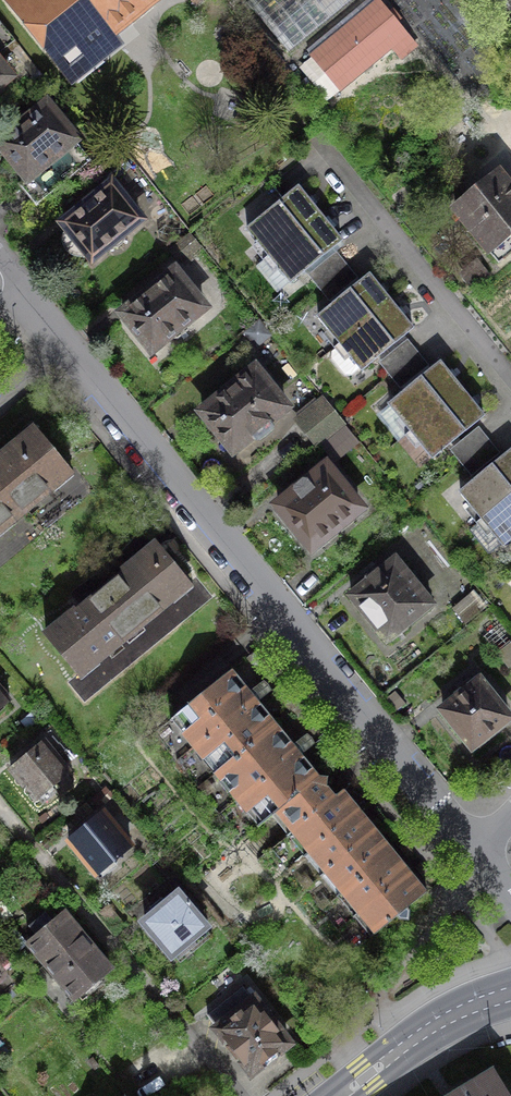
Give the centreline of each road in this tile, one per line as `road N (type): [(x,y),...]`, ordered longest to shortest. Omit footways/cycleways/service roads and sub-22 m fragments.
road 1 (residential): [(61,343),(478,848)]
road 2 (residential): [(510,385),(310,136)]
road 3 (tertiary): [(510,992),(438,1022),(341,1095)]

